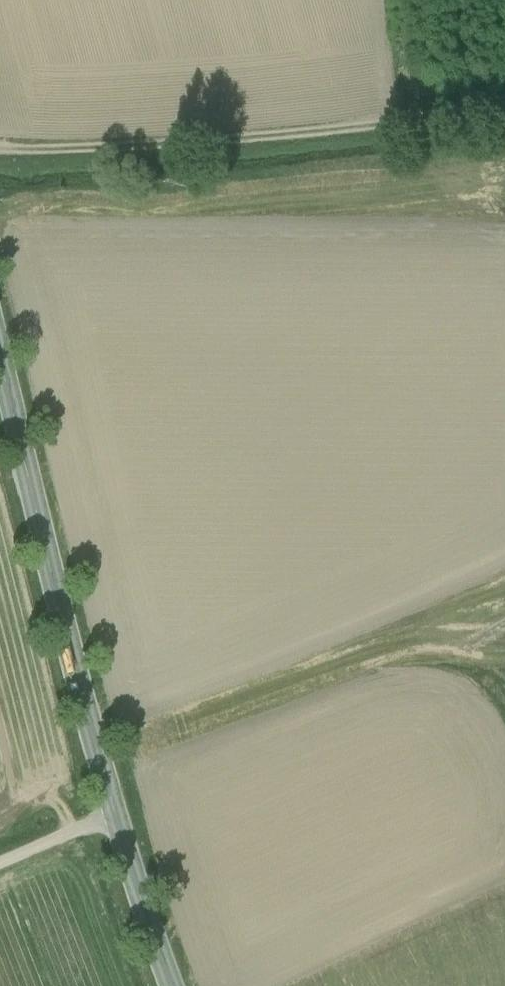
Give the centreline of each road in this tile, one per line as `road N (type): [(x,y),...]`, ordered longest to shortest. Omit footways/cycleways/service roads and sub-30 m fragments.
road 1 (tertiary): [(176,985),(113,817),(0,342)]
road 2 (track): [(0,150),(197,152),(342,135),(504,101)]
road 3 (track): [(0,861),(113,817)]

